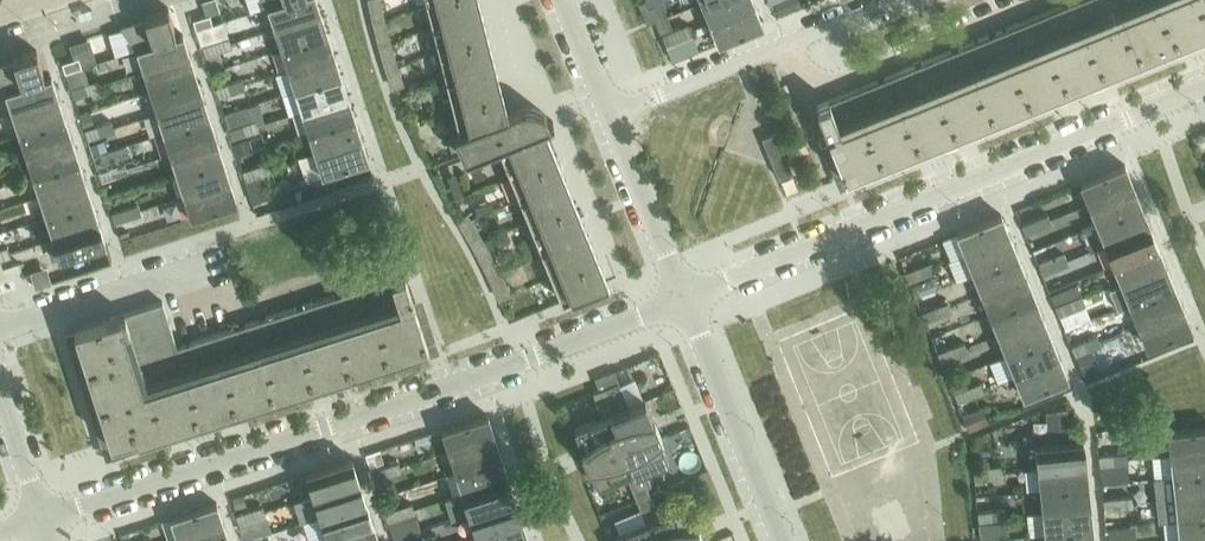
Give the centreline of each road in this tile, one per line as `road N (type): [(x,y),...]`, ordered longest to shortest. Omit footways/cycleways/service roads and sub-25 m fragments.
road 1 (residential): [(38,517),(483,376),(677,299)]
road 2 (residential): [(677,299),(1204,81)]
road 3 (residential): [(605,114),(890,0)]
road 4 (residential): [(778,540),(677,299)]
road 5 (residential): [(677,299),(605,114)]
road 6 (residential): [(38,517),(0,399)]
road 7 (residential): [(605,114),(560,0)]

